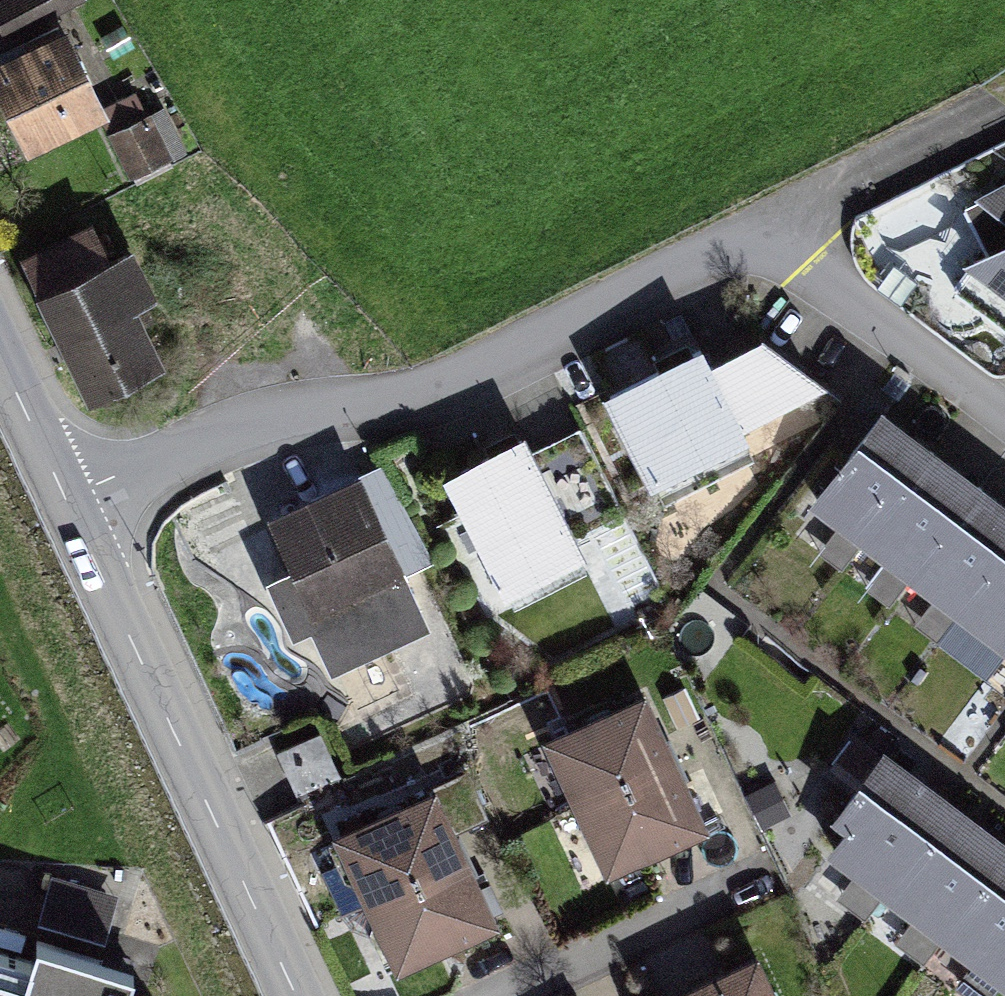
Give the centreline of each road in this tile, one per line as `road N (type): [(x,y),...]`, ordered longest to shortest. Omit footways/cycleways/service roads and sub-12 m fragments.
road 1 (residential): [(66,498),(253,422),(426,391),(762,229)]
road 2 (tertiary): [(296,995),(66,498)]
road 3 (residential): [(762,229),(847,305),(1004,423)]
road 4 (residential): [(762,229),(1004,103)]
road 5 (residential): [(502,995),(749,881)]
road 6 (tertiary): [(66,498),(0,356)]

